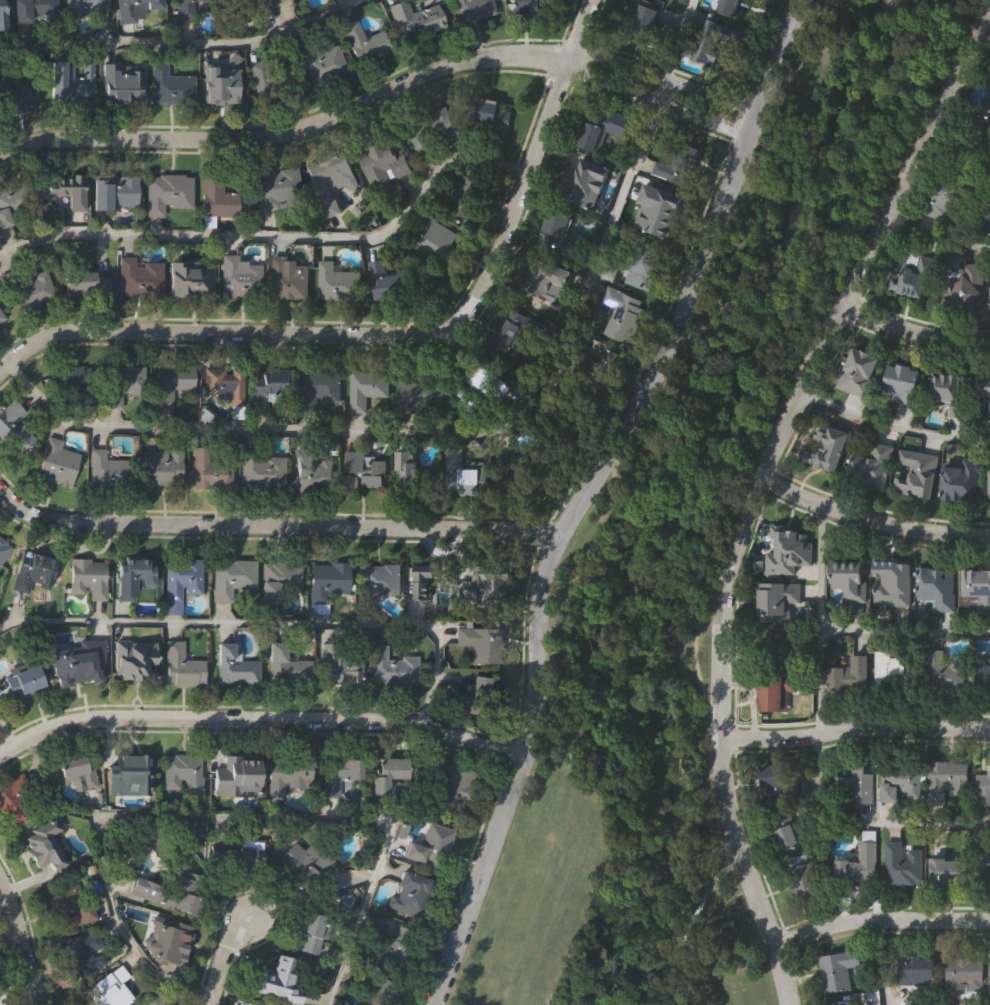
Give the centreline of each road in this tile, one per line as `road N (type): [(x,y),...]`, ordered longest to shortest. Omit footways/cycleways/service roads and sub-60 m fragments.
road 1 (tertiary): [(432,1004),(528,732),(544,575),(559,532),(672,331),(797,0)]
road 2 (residential): [(785,1004),(725,791),(725,580),(757,477),(989,0)]
road 3 (residential): [(0,370),(28,347),(69,332),(425,332),(452,323),(480,281),(587,0)]
road 4 (residential): [(0,150),(68,137),(262,135),(320,119),(441,64),(507,54),(563,58)]
road 5 (residential): [(559,532),(93,524),(39,515),(0,493)]
road 6 (residential): [(518,759),(408,722),(160,717),(45,725),(0,751)]
road 7 (residential): [(989,728),(720,735)]
road 8 (residential): [(757,477),(875,521),(989,535)]
road 9 (residential): [(772,946),(865,919),(989,919)]
road 10 (residential): [(755,111),(619,61),(563,58)]
road 11 (residential): [(563,58),(577,71),(747,132)]
road 12 (residential): [(841,303),(920,335),(989,343)]
road 13 (tertiary): [(44,1004),(0,893)]

